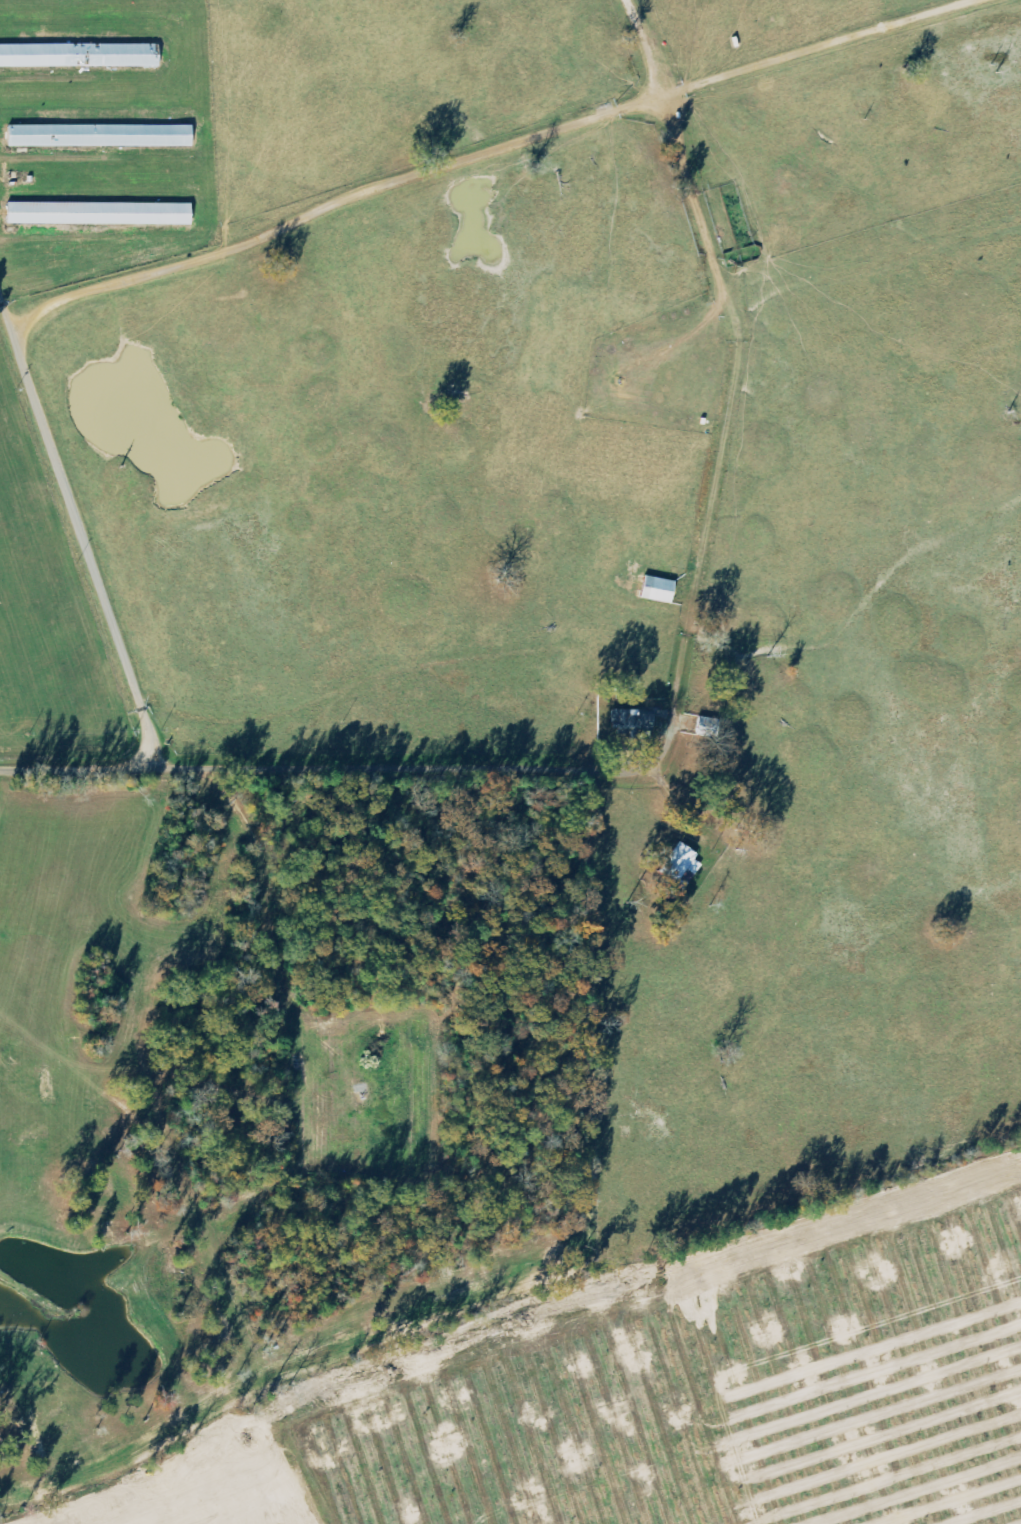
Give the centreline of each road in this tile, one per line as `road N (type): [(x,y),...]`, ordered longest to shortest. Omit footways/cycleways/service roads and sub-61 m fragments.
road 1 (residential): [(0,768),(648,762),(665,736),(736,366),(736,330),(653,90)]

